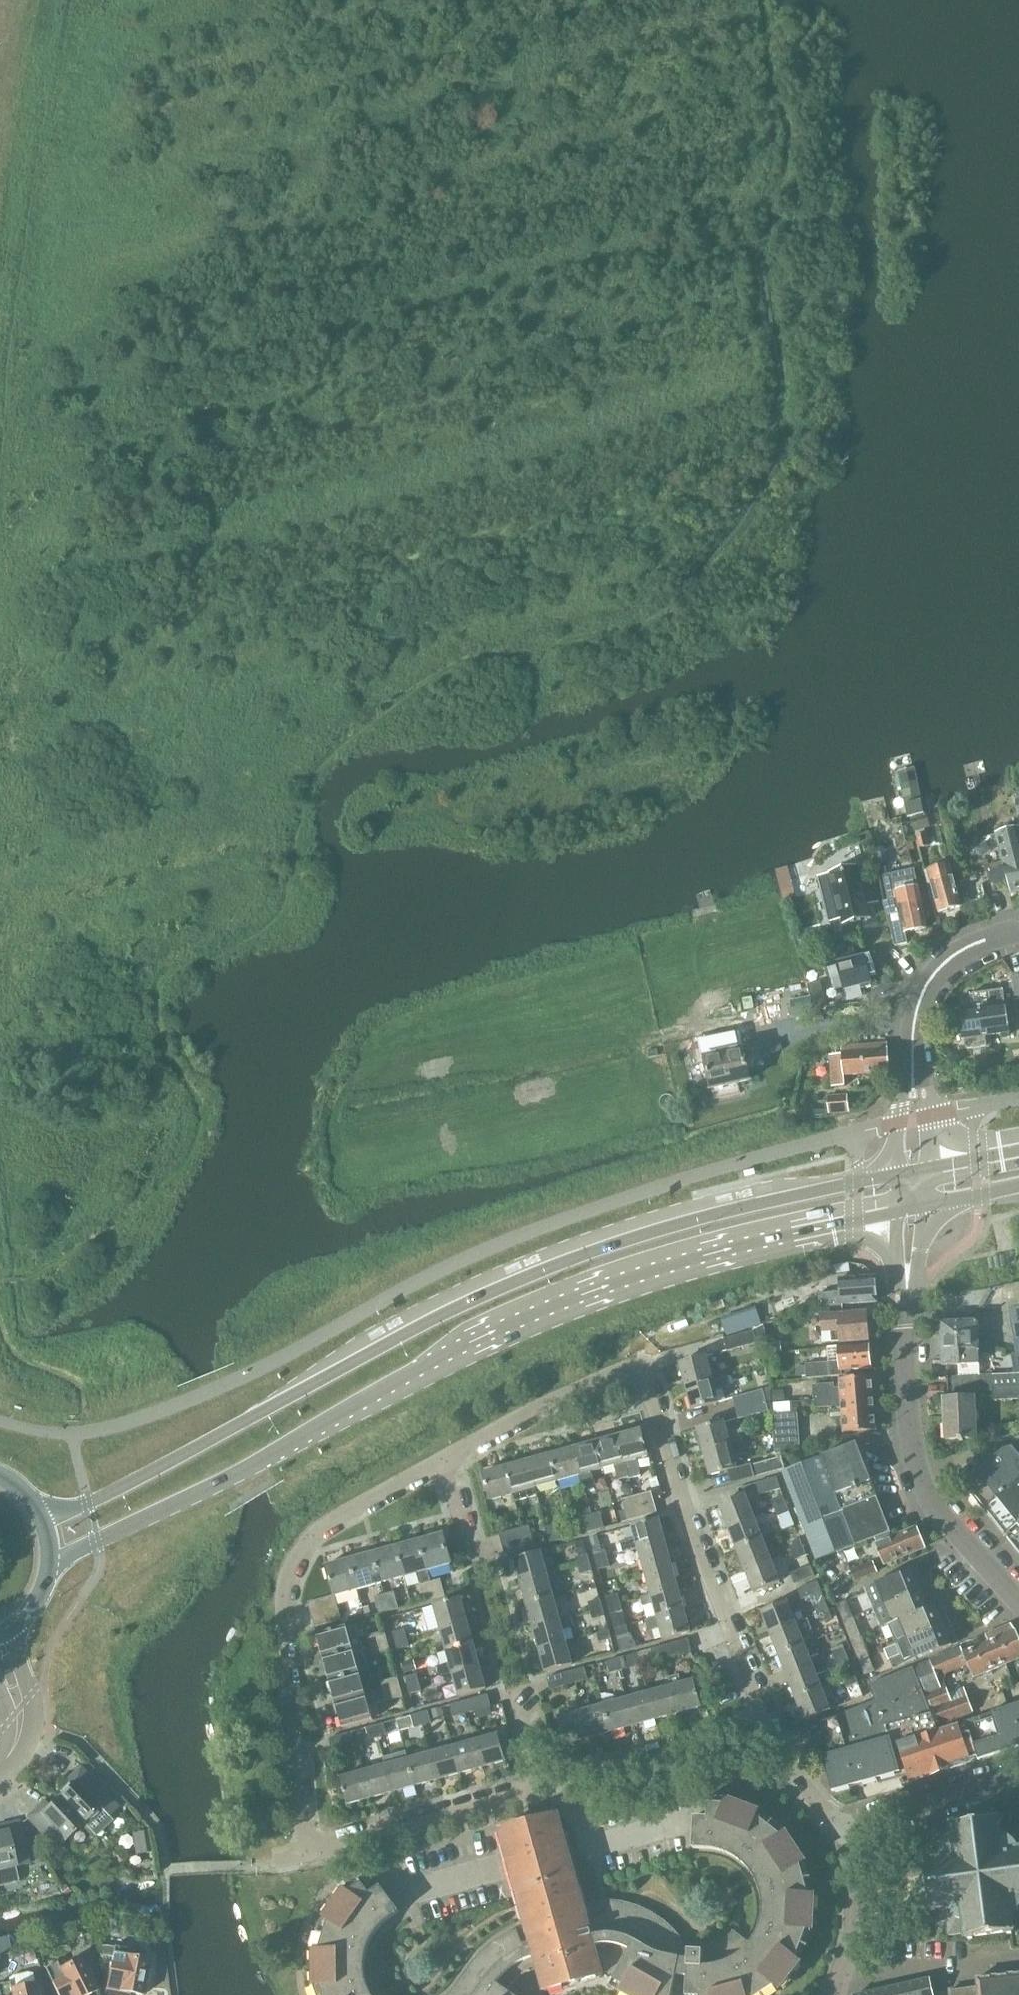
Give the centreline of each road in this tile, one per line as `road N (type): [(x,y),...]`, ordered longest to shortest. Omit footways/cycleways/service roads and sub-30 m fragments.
road 1 (secondary): [(911,1171),(728,1212),(545,1270),(450,1311),(88,1503),(39,1515)]
road 2 (secondary): [(48,1566),(542,1310),(731,1248),(910,1209)]
road 3 (residential): [(770,1726),(645,1370),(539,1414),(445,1467)]
road 4 (residential): [(308,1853),(770,1726)]
road 5 (residential): [(308,1853),(285,1606),(293,1575),(333,1529),(445,1467)]
road 6 (tertiary): [(1018,1603),(951,1530),(922,1481),(911,1417),(910,1209)]
road 7 (unclassified): [(911,1171),(917,997),(959,953),(1018,932)]
road 8 (residential): [(841,1832),(1018,1776)]
road 9 (residential): [(843,1974),(1018,1957)]
road 10 (residential): [(843,1974),(855,1900),(841,1832)]
road 11 (residential): [(770,1726),(804,1789),(841,1832)]

